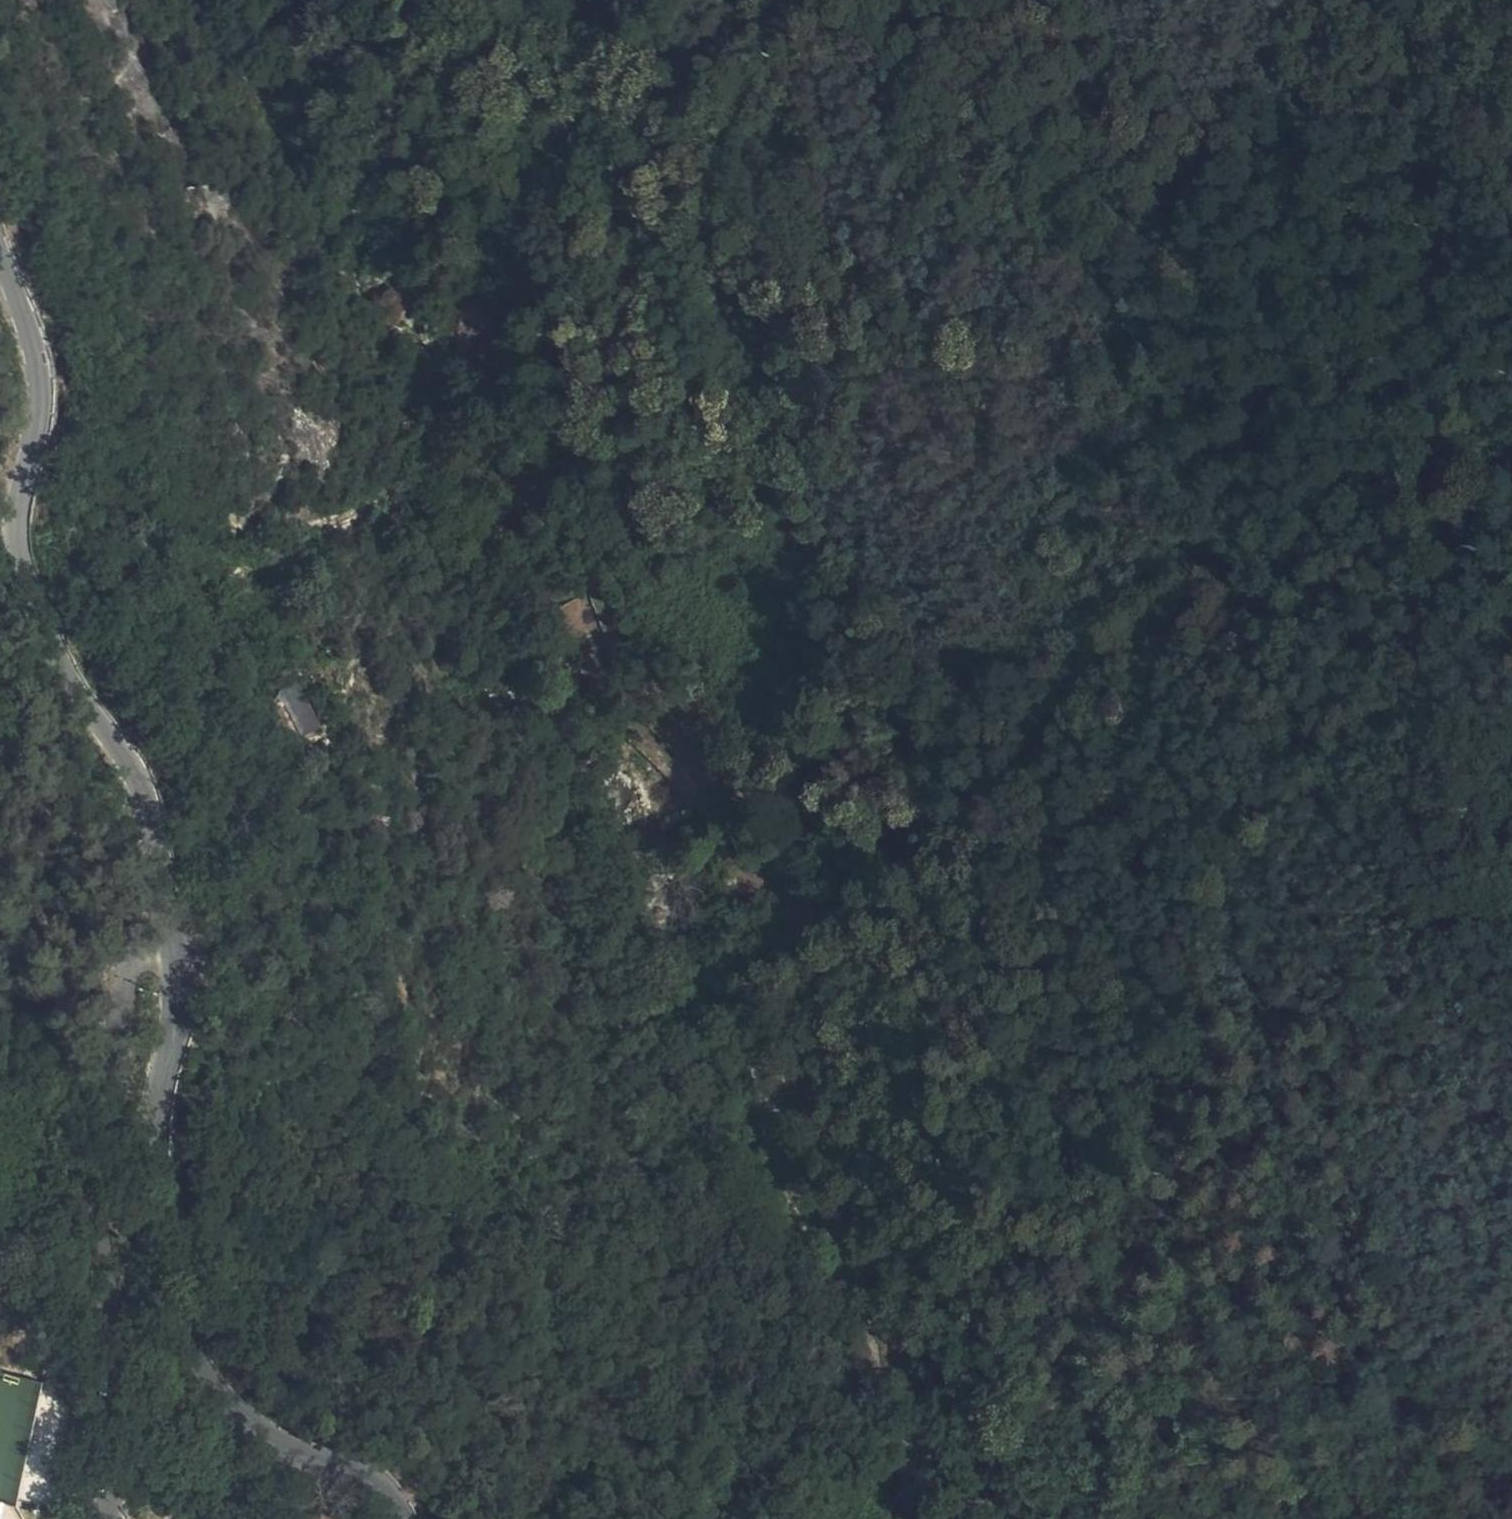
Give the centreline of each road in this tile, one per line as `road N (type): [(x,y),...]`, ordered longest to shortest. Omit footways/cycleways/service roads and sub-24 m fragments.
road 1 (secondary): [(0,247),(32,352),(36,419),(14,551),(33,610),(135,779),(174,949)]
road 2 (secondary): [(174,949),(182,1284),(197,1362),(226,1407),(375,1480),(412,1518)]
road 3 (residential): [(109,1518),(131,1317),(121,995),(136,960),(174,949)]

